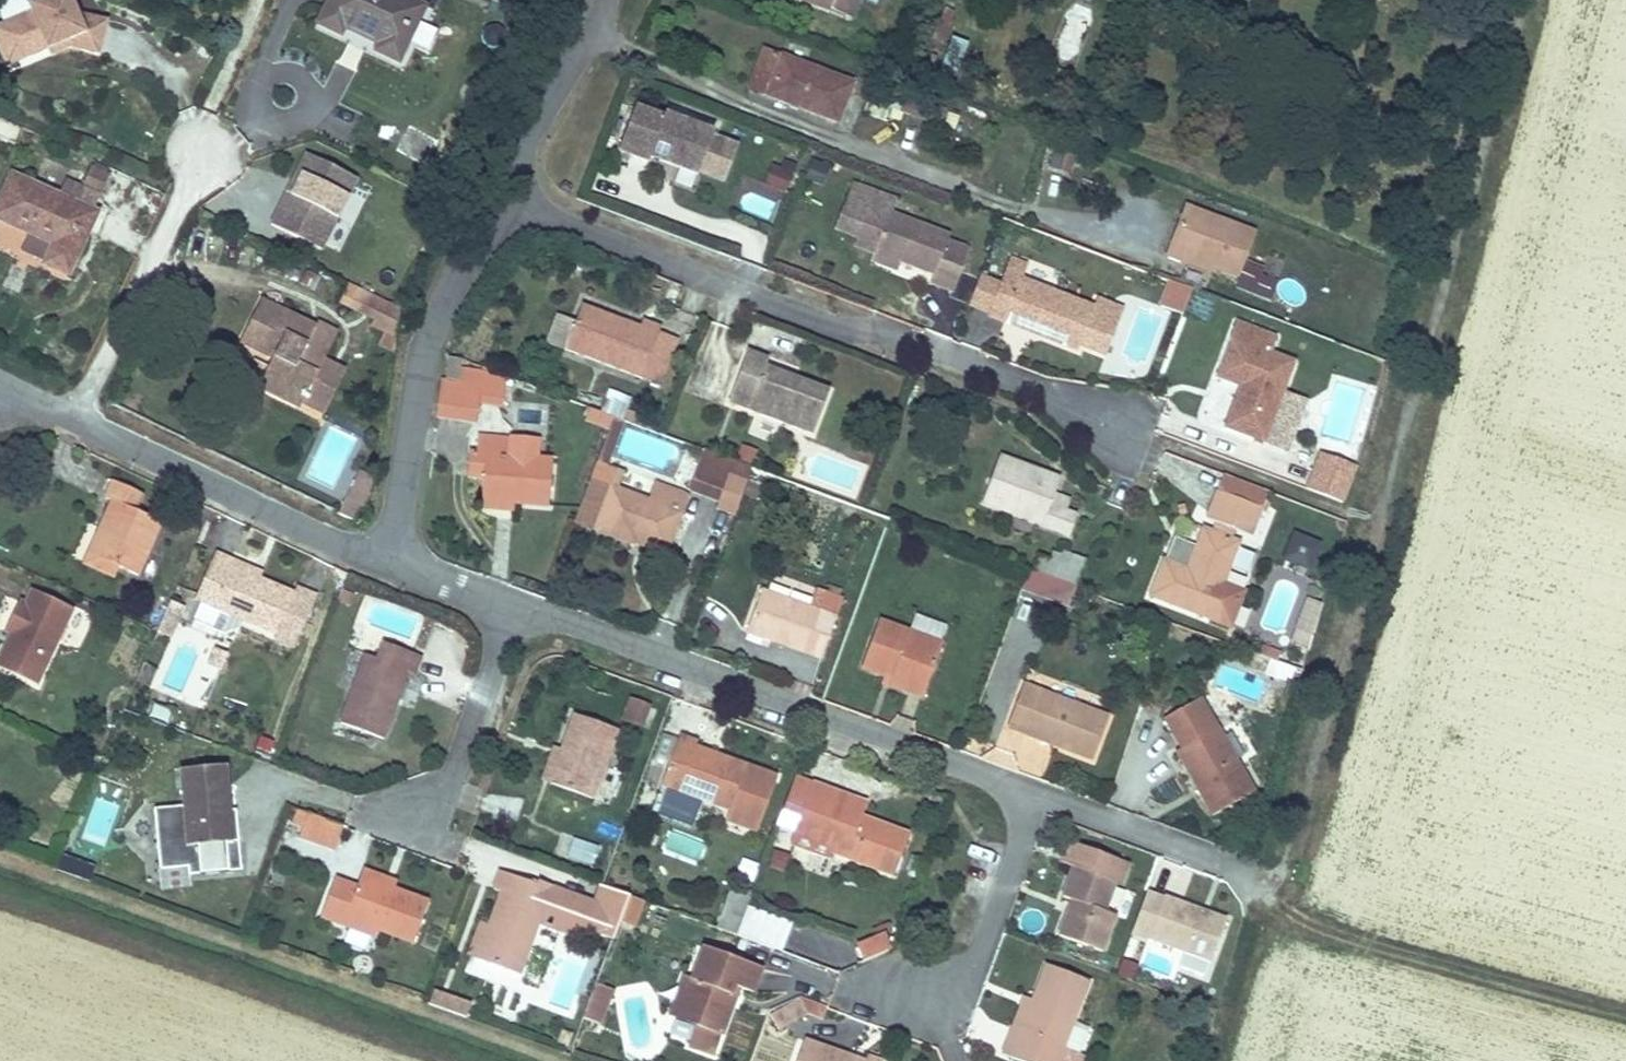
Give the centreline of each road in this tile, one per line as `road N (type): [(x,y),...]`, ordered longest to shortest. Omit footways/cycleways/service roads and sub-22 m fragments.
road 1 (residential): [(506,203),(1110,415)]
road 2 (residential): [(518,595),(1037,783)]
road 3 (track): [(1247,873),(1312,929),(1625,1013)]
road 4 (residential): [(399,565),(434,319),(506,203)]
road 5 (residential): [(75,421),(399,565)]
road 6 (residential): [(75,421),(210,152)]
road 7 (residential): [(1037,783),(978,952),(906,988)]
road 8 (residential): [(518,595),(444,780),(405,807)]
road 9 (residential): [(1037,783),(1247,873)]
road 10 (residential): [(506,203),(604,0)]
road 11 (residential): [(399,565),(518,595)]

